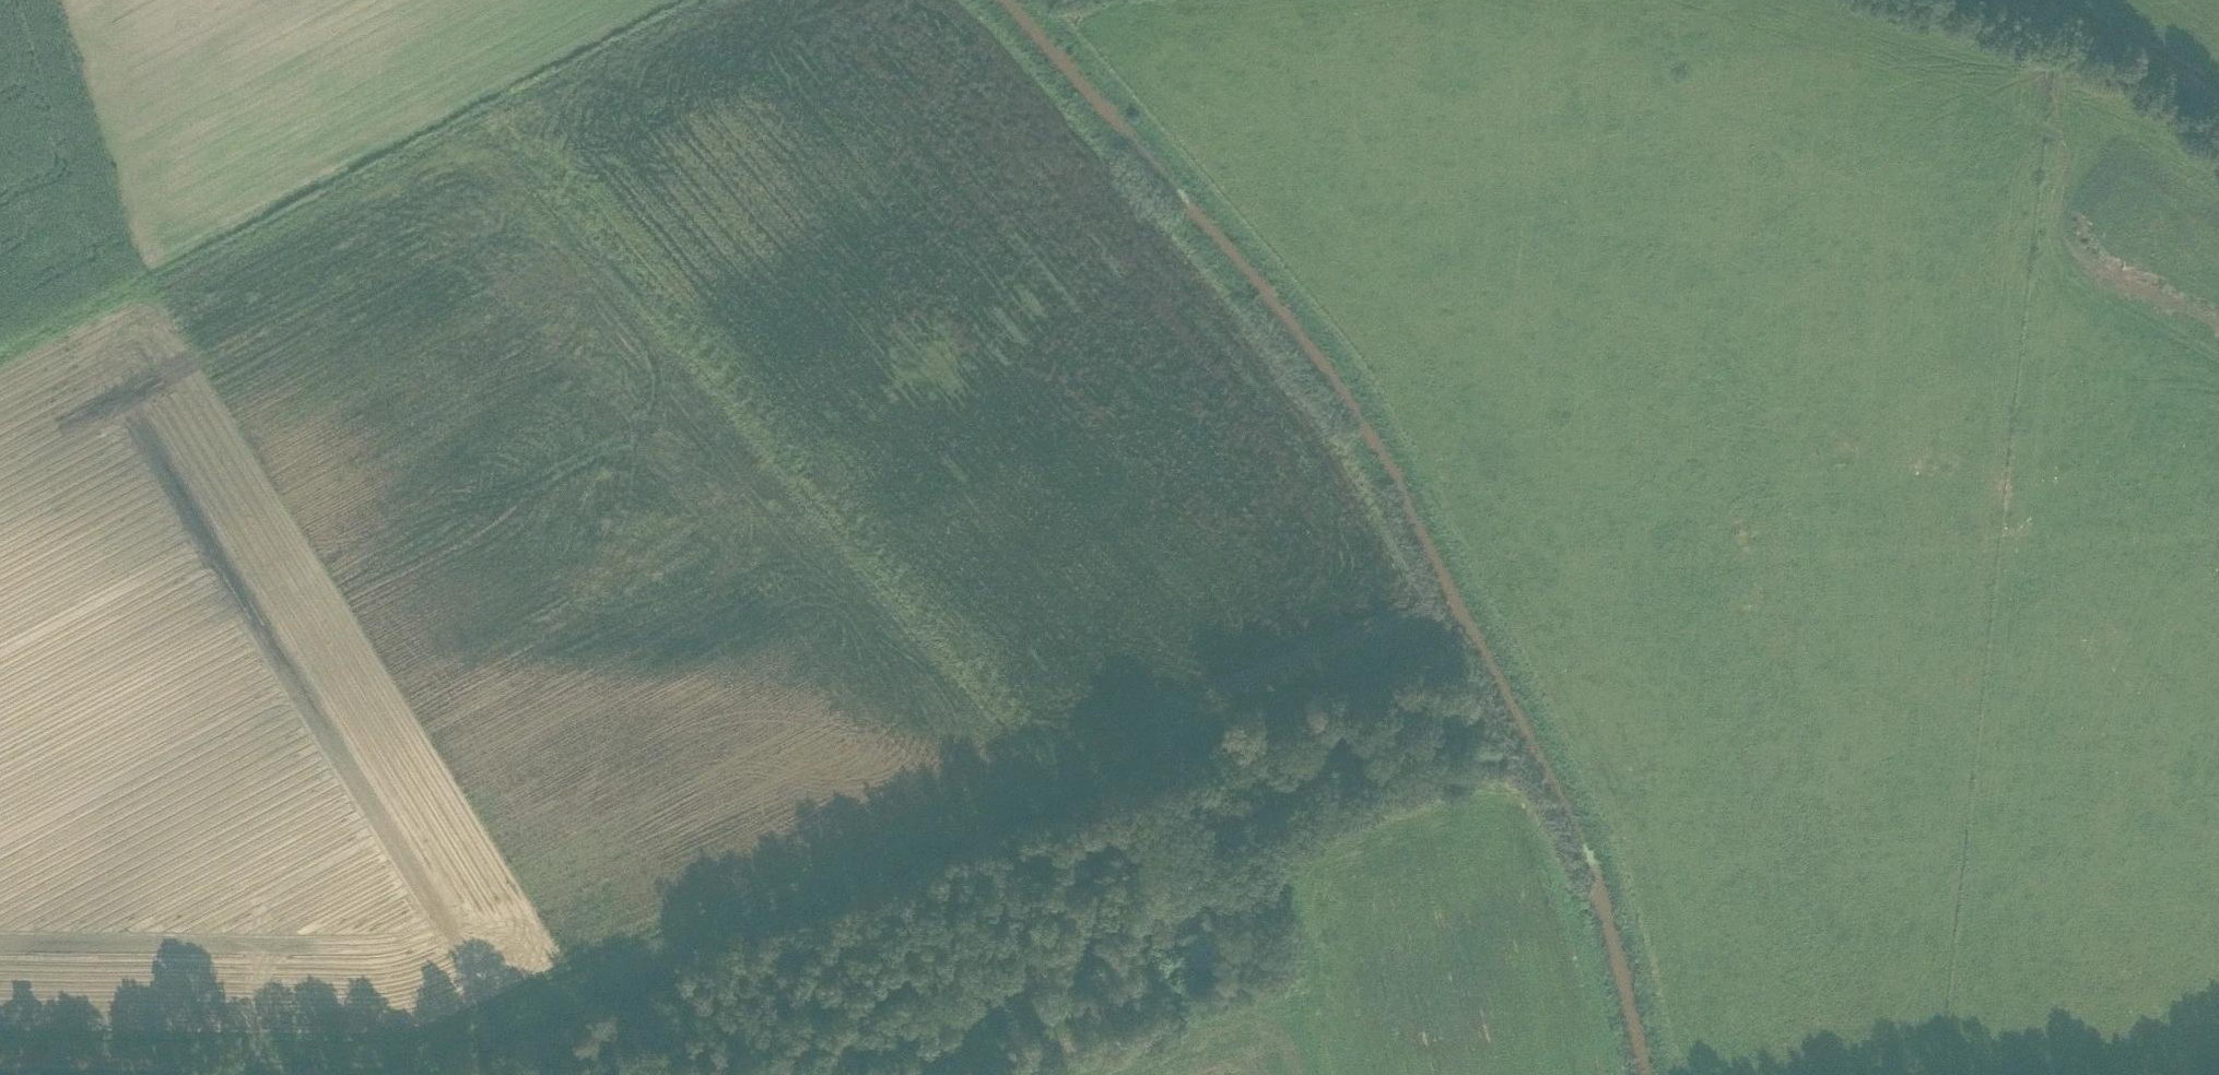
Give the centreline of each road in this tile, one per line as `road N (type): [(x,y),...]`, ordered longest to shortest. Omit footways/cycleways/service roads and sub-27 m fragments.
road 1 (track): [(0,1058),(236,1064),(416,1052),(1036,786),(1426,632)]

